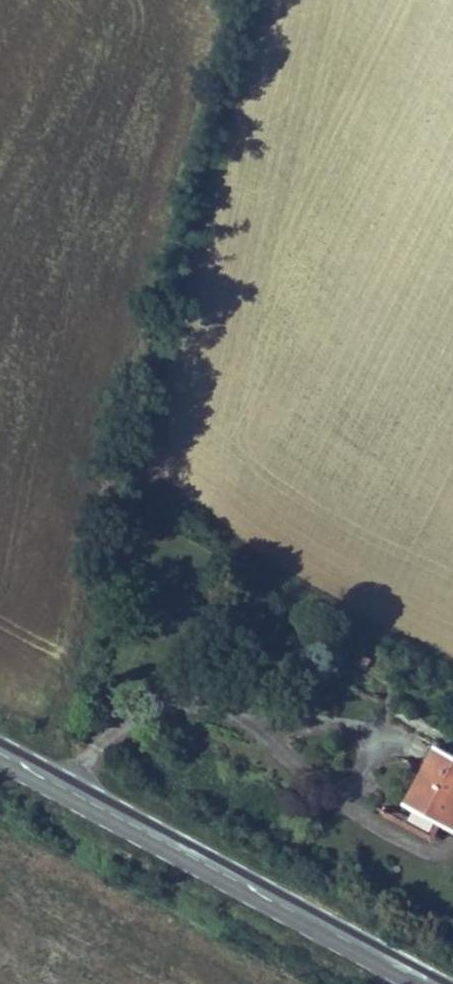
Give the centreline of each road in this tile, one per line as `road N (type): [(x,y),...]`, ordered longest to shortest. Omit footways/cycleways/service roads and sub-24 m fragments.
road 1 (primary): [(0,755),(426,983)]

